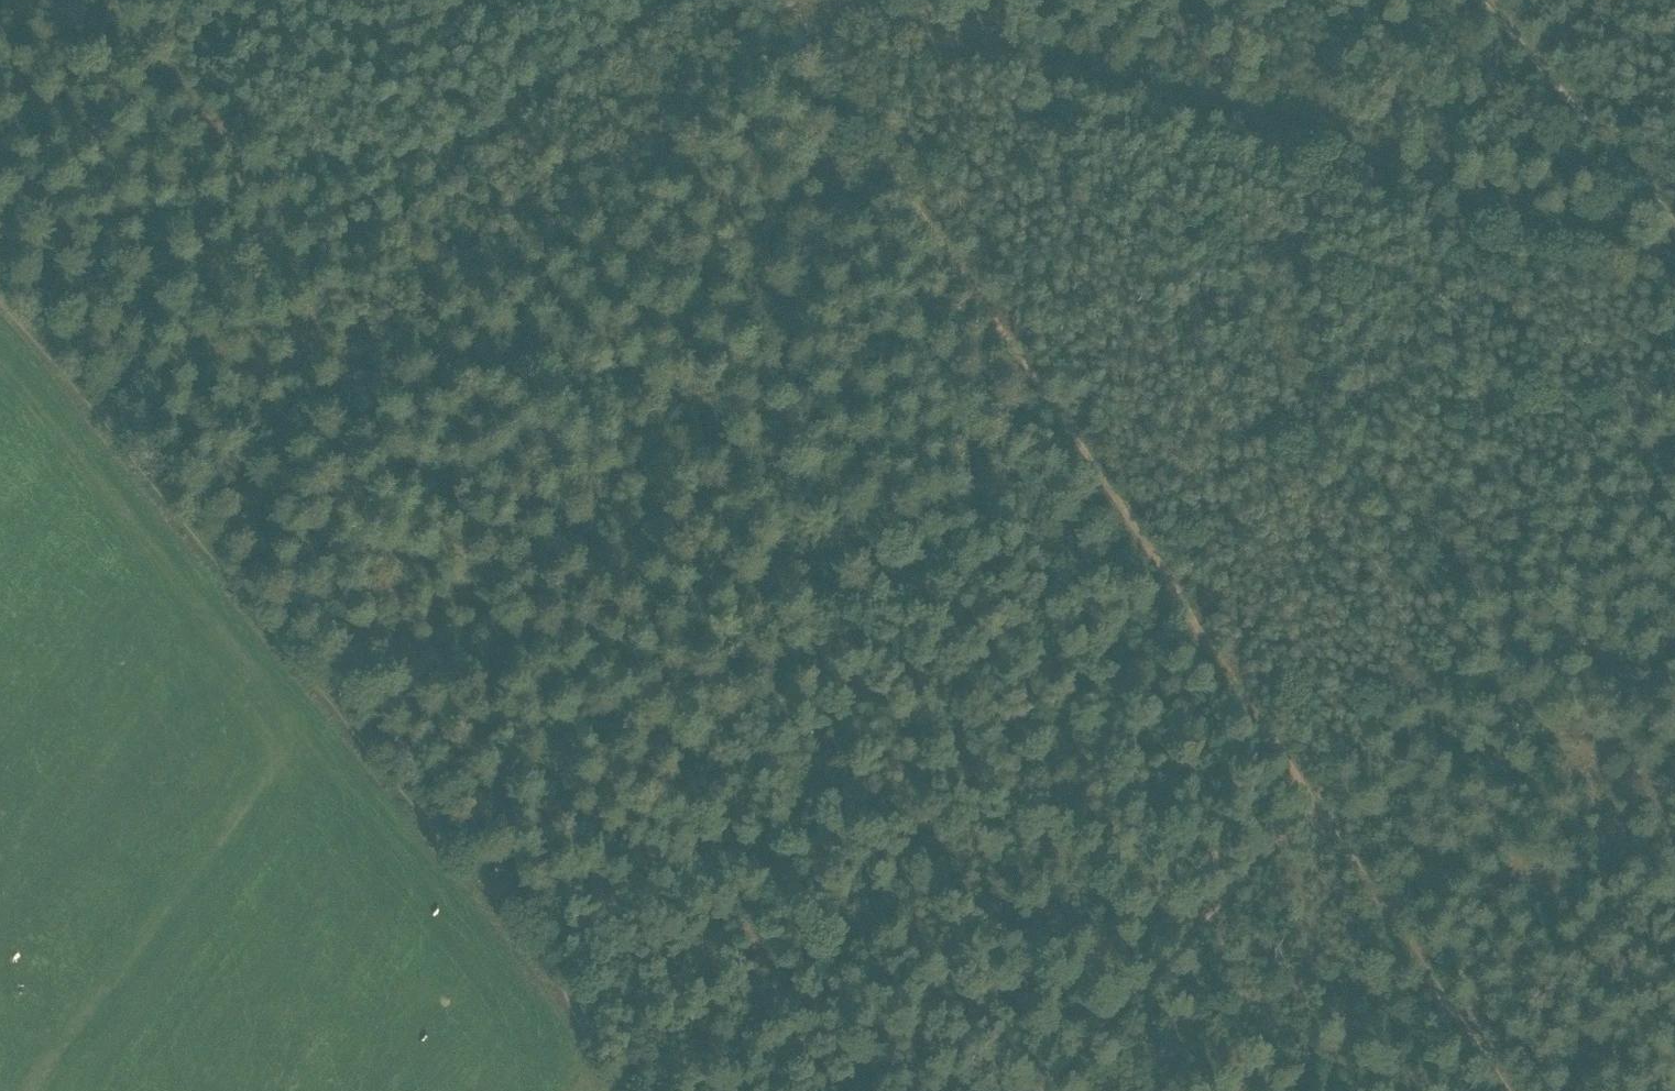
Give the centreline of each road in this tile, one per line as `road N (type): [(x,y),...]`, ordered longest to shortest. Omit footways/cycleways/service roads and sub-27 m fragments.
road 1 (track): [(1124,98),(1334,157),(1674,271)]
road 2 (track): [(1306,785),(1031,379)]
road 3 (track): [(1031,379),(820,57),(804,16)]
road 4 (track): [(1504,1090),(1306,785)]
road 5 (track): [(832,12),(1124,98)]
road 6 (track): [(1475,0),(1674,225)]

